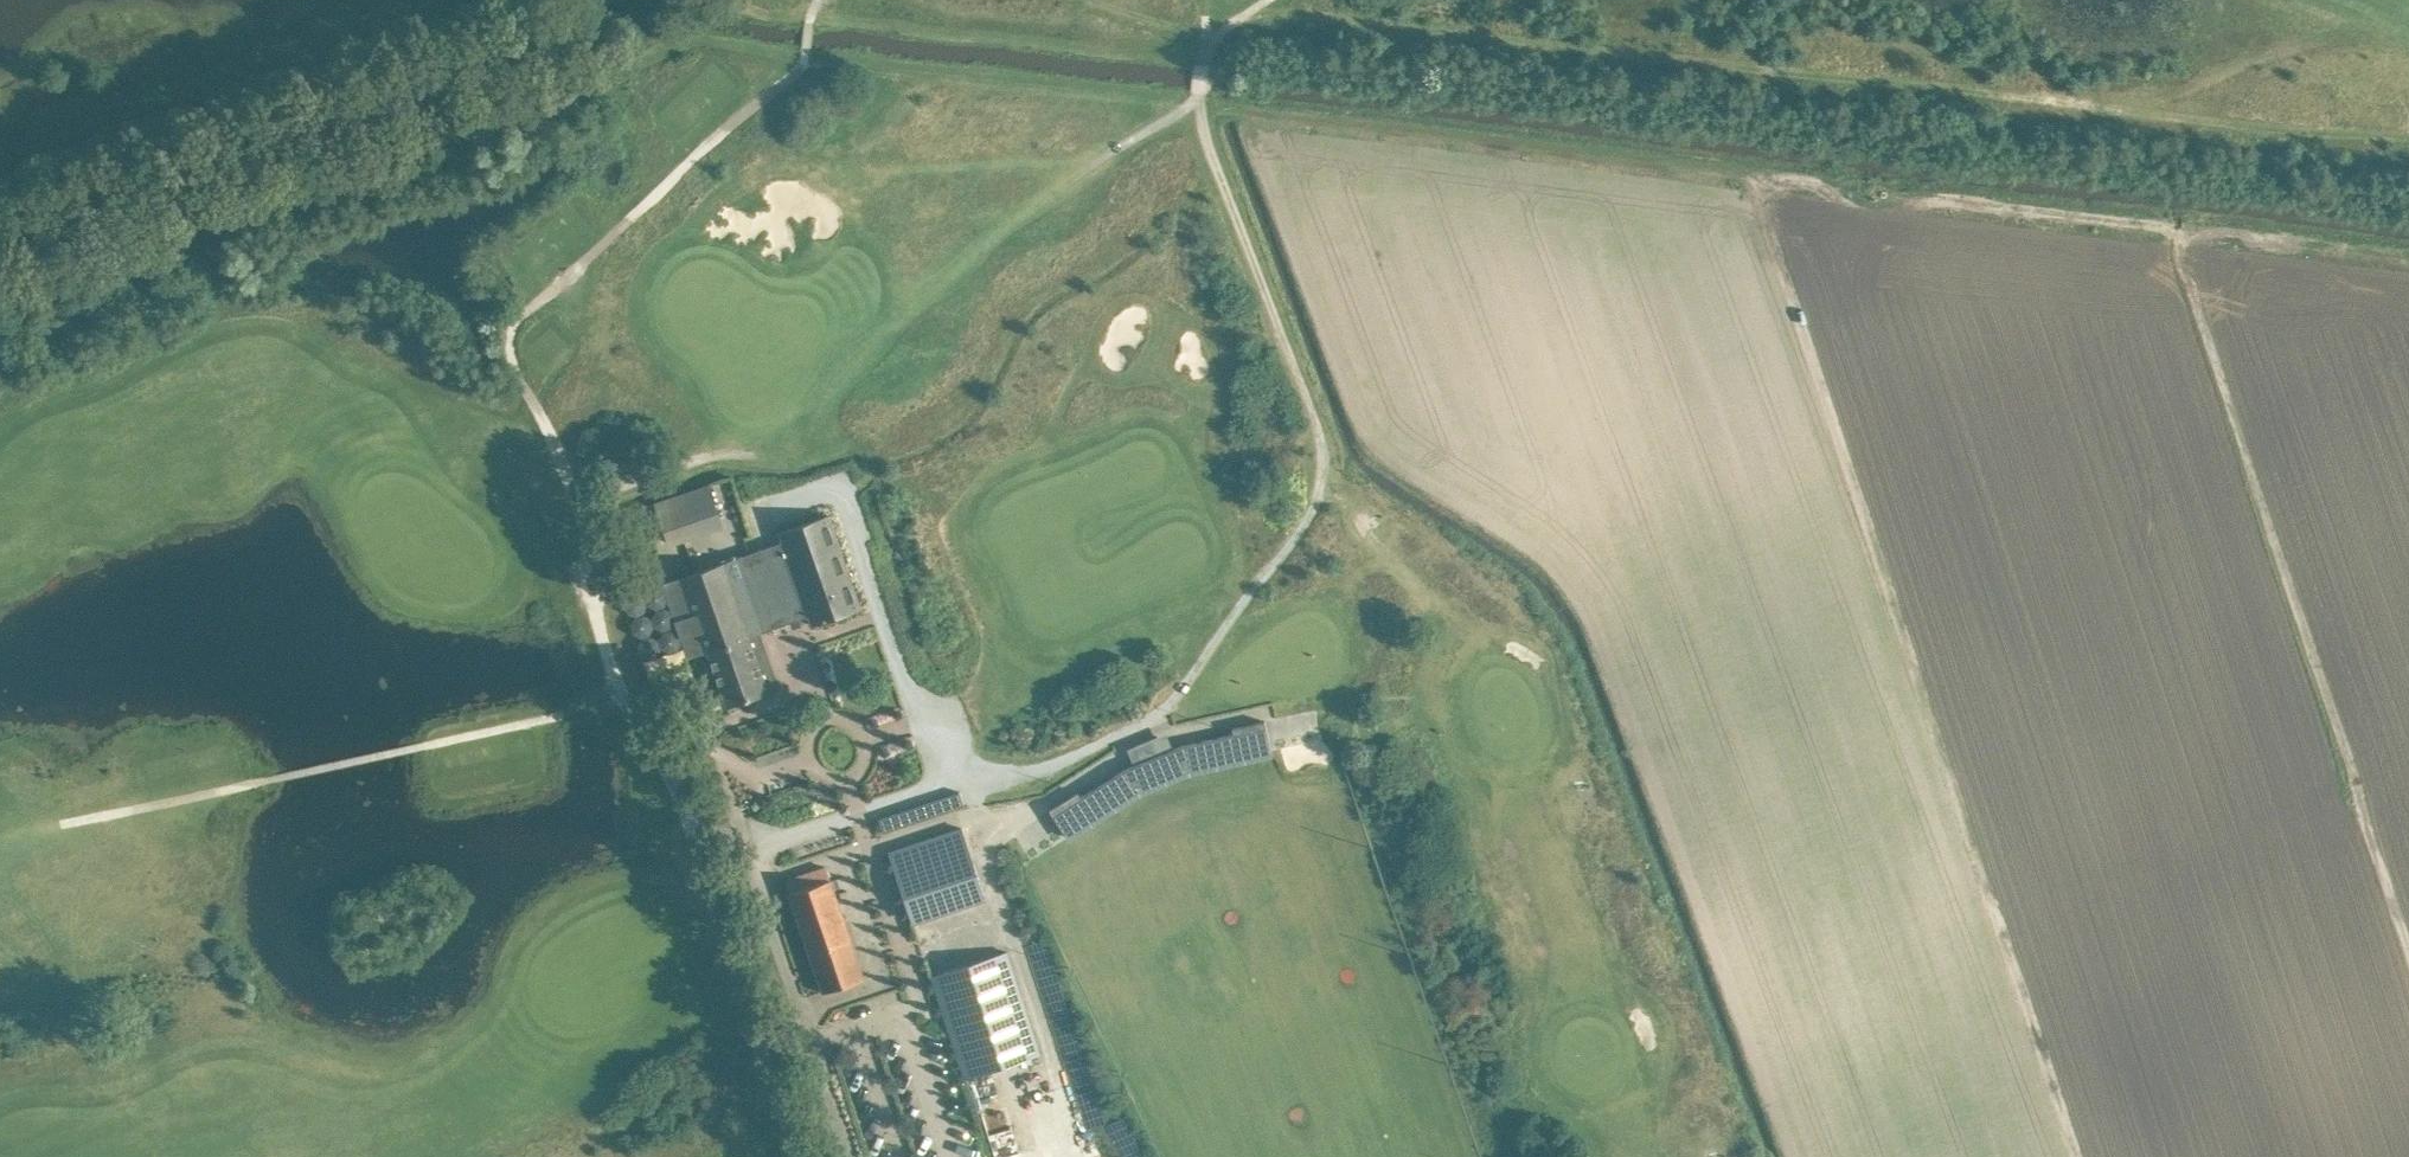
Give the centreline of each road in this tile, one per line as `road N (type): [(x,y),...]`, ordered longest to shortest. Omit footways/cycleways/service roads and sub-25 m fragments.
road 1 (track): [(1239,17),(1307,16),(2408,137)]
road 2 (track): [(938,785),(1043,767),(1168,707),(1312,509),(1323,473),(1320,439),(1214,160),(1200,93)]
road 3 (track): [(522,317),(511,352),(583,517),(600,633),(621,690),(672,777),(798,1156)]
road 4 (track): [(522,317),(804,59)]
road 5 (unclassified): [(853,1156),(750,851)]

